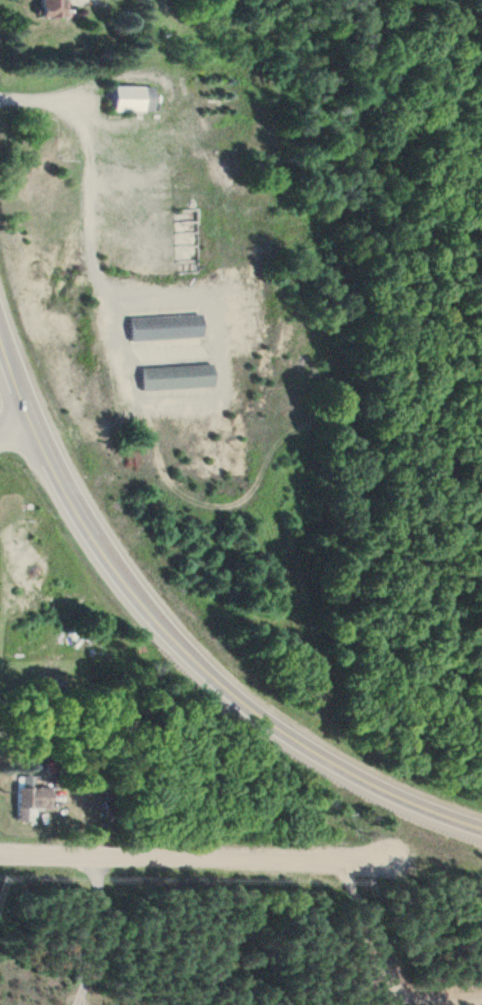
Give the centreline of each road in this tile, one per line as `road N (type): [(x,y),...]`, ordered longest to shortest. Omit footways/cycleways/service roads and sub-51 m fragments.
road 1 (secondary): [(481,832),(317,753),(194,664),(97,551),(51,475),(0,331)]
road 2 (residential): [(0,856),(396,863)]

